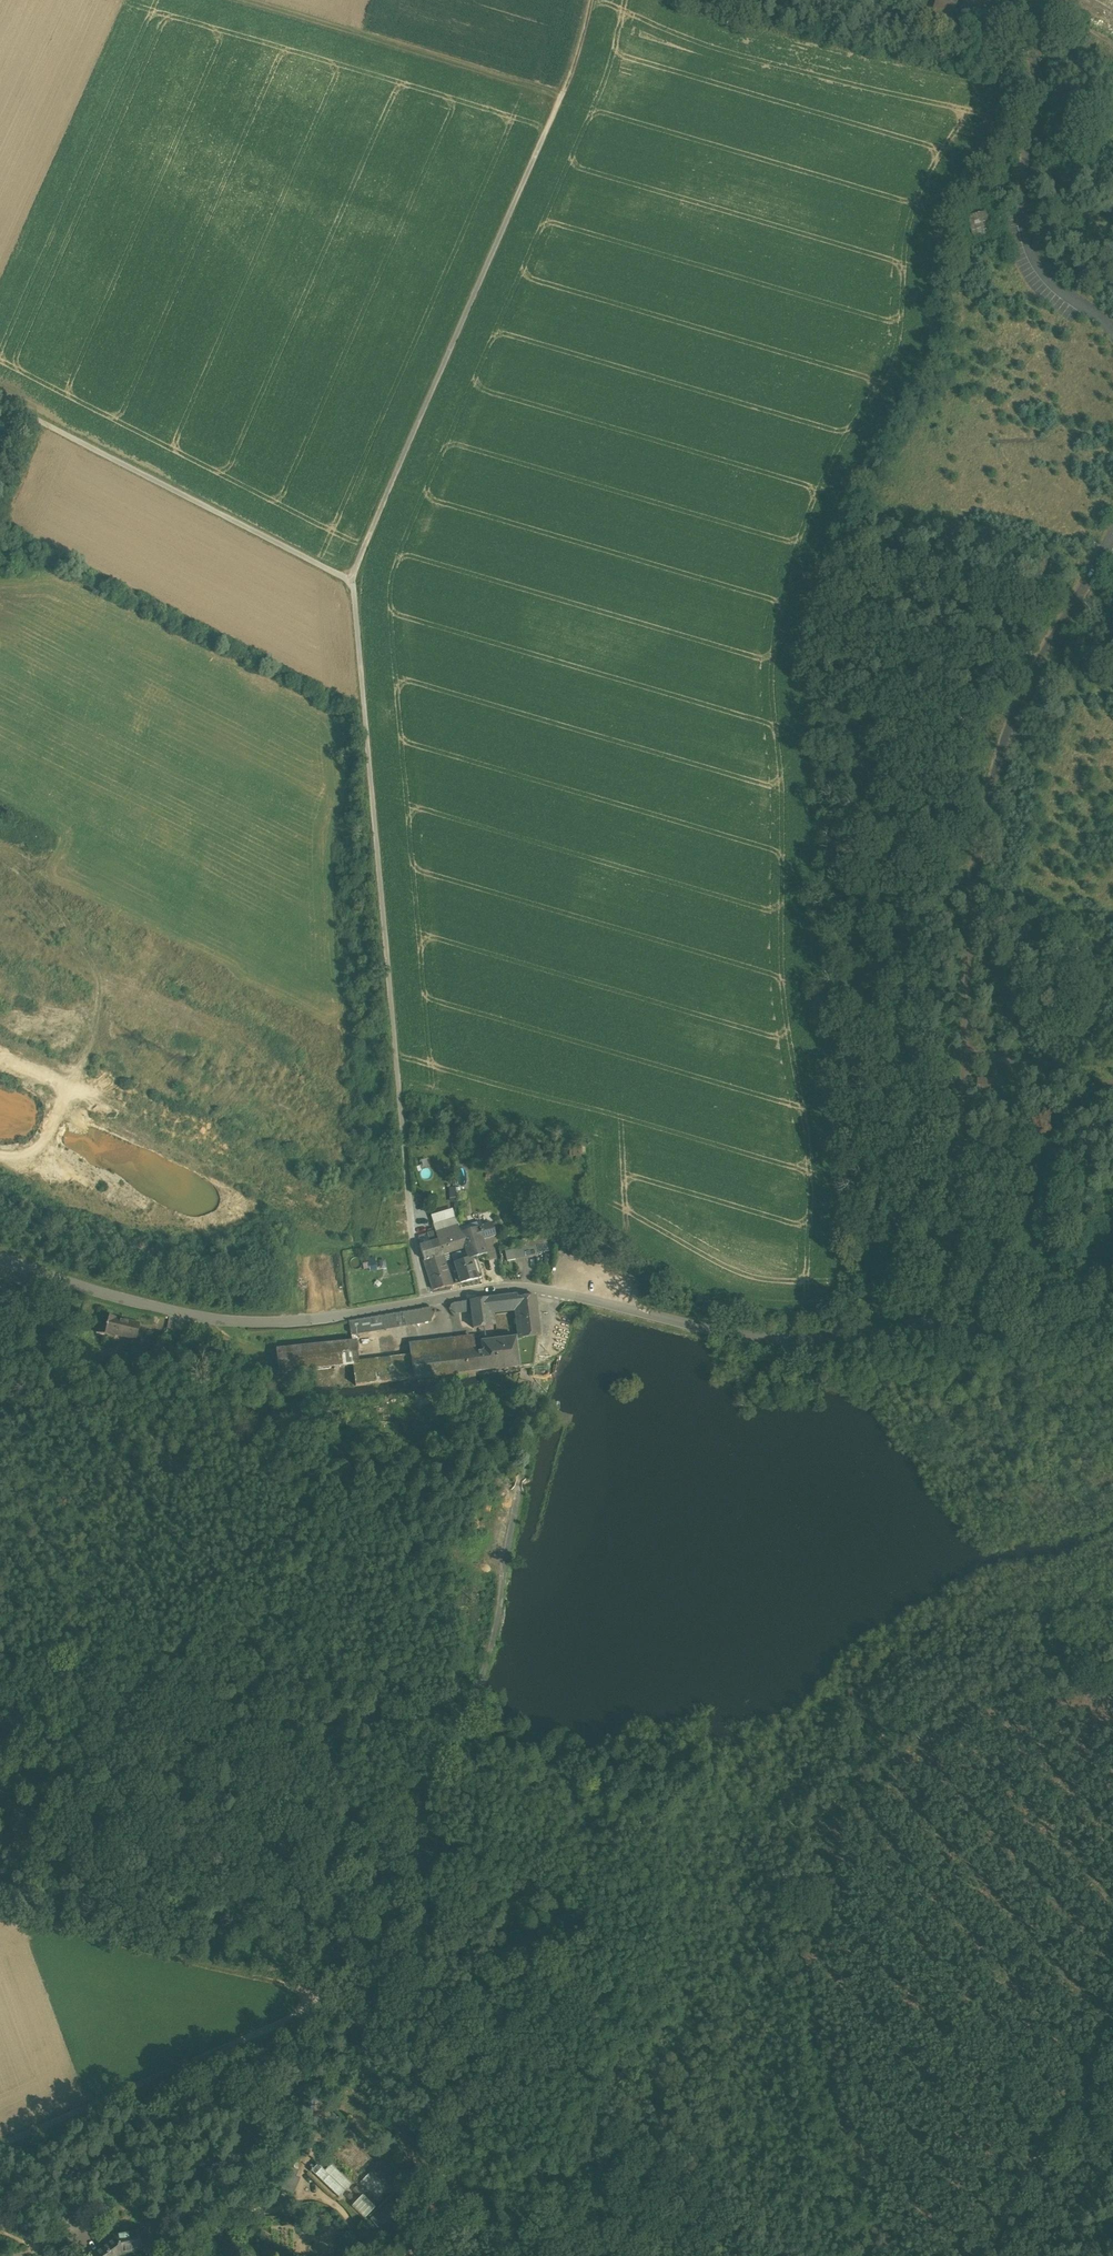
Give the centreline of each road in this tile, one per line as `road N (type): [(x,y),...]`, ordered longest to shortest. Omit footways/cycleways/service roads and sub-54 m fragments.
road 1 (tertiary): [(1112,1319),(749,1342),(523,1287),(323,1319),(233,1322),(149,1307),(0,1259)]
road 2 (track): [(554,1292),(483,1677),(333,2009)]
road 3 (track): [(351,579),(412,1235)]
road 4 (track): [(561,97),(351,579)]
road 5 (track): [(666,2255),(352,2014),(333,2009)]
road 6 (track): [(0,405),(351,579)]
road 7 (track): [(333,2009),(0,2148)]
road 8 (track): [(244,0),(561,97)]
road 9 (track): [(374,2255),(345,2202),(305,2197),(272,2211),(243,2194),(158,2224),(155,2255)]
road 10 (track): [(333,2009),(334,2021),(218,2255)]

